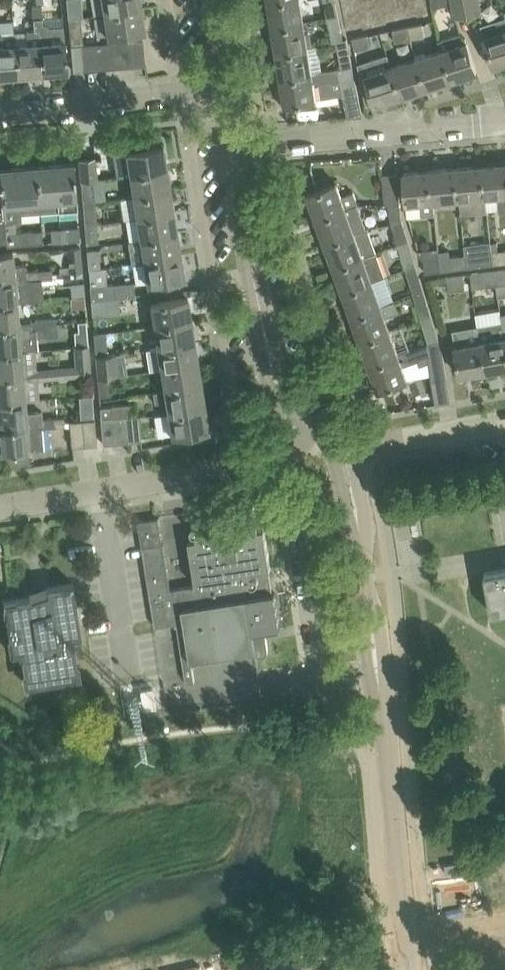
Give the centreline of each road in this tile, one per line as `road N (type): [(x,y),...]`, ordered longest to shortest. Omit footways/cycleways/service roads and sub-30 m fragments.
road 1 (residential): [(0,514),(286,458)]
road 2 (residential): [(413,969),(379,680)]
road 3 (residential): [(379,680),(325,685),(314,677),(286,458)]
road 4 (residential): [(311,423),(272,383),(231,154)]
road 5 (residential): [(231,154),(504,128)]
road 6 (residential): [(0,112),(223,89)]
road 7 (residential): [(379,680),(345,461)]
road 8 (residential): [(345,461),(504,427)]

